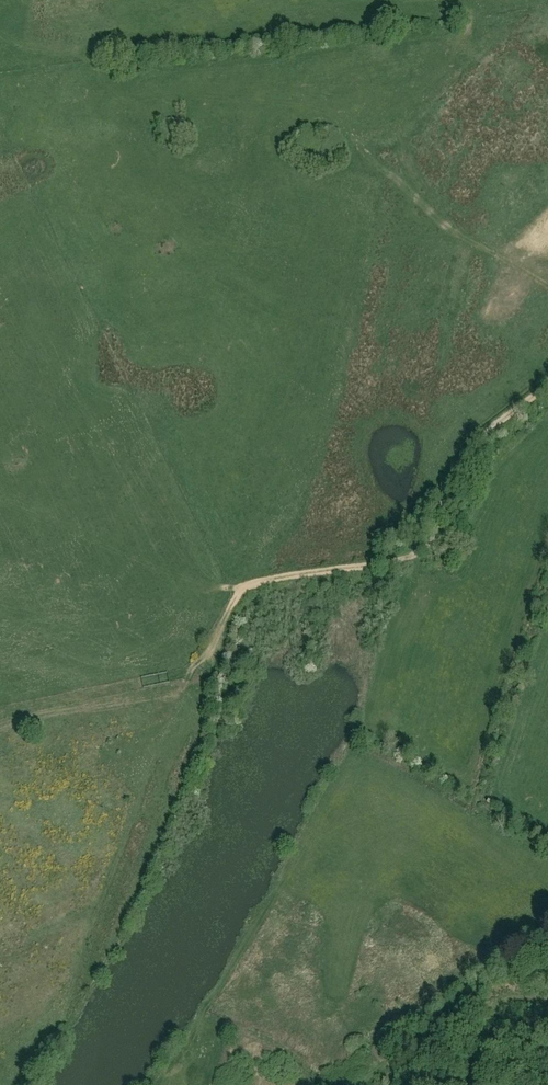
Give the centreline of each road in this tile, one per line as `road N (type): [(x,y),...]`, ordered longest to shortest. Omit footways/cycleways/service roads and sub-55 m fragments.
road 1 (track): [(547,390),(459,465),(422,552),(362,569),(260,577),(242,588),(197,661),(0,717)]

